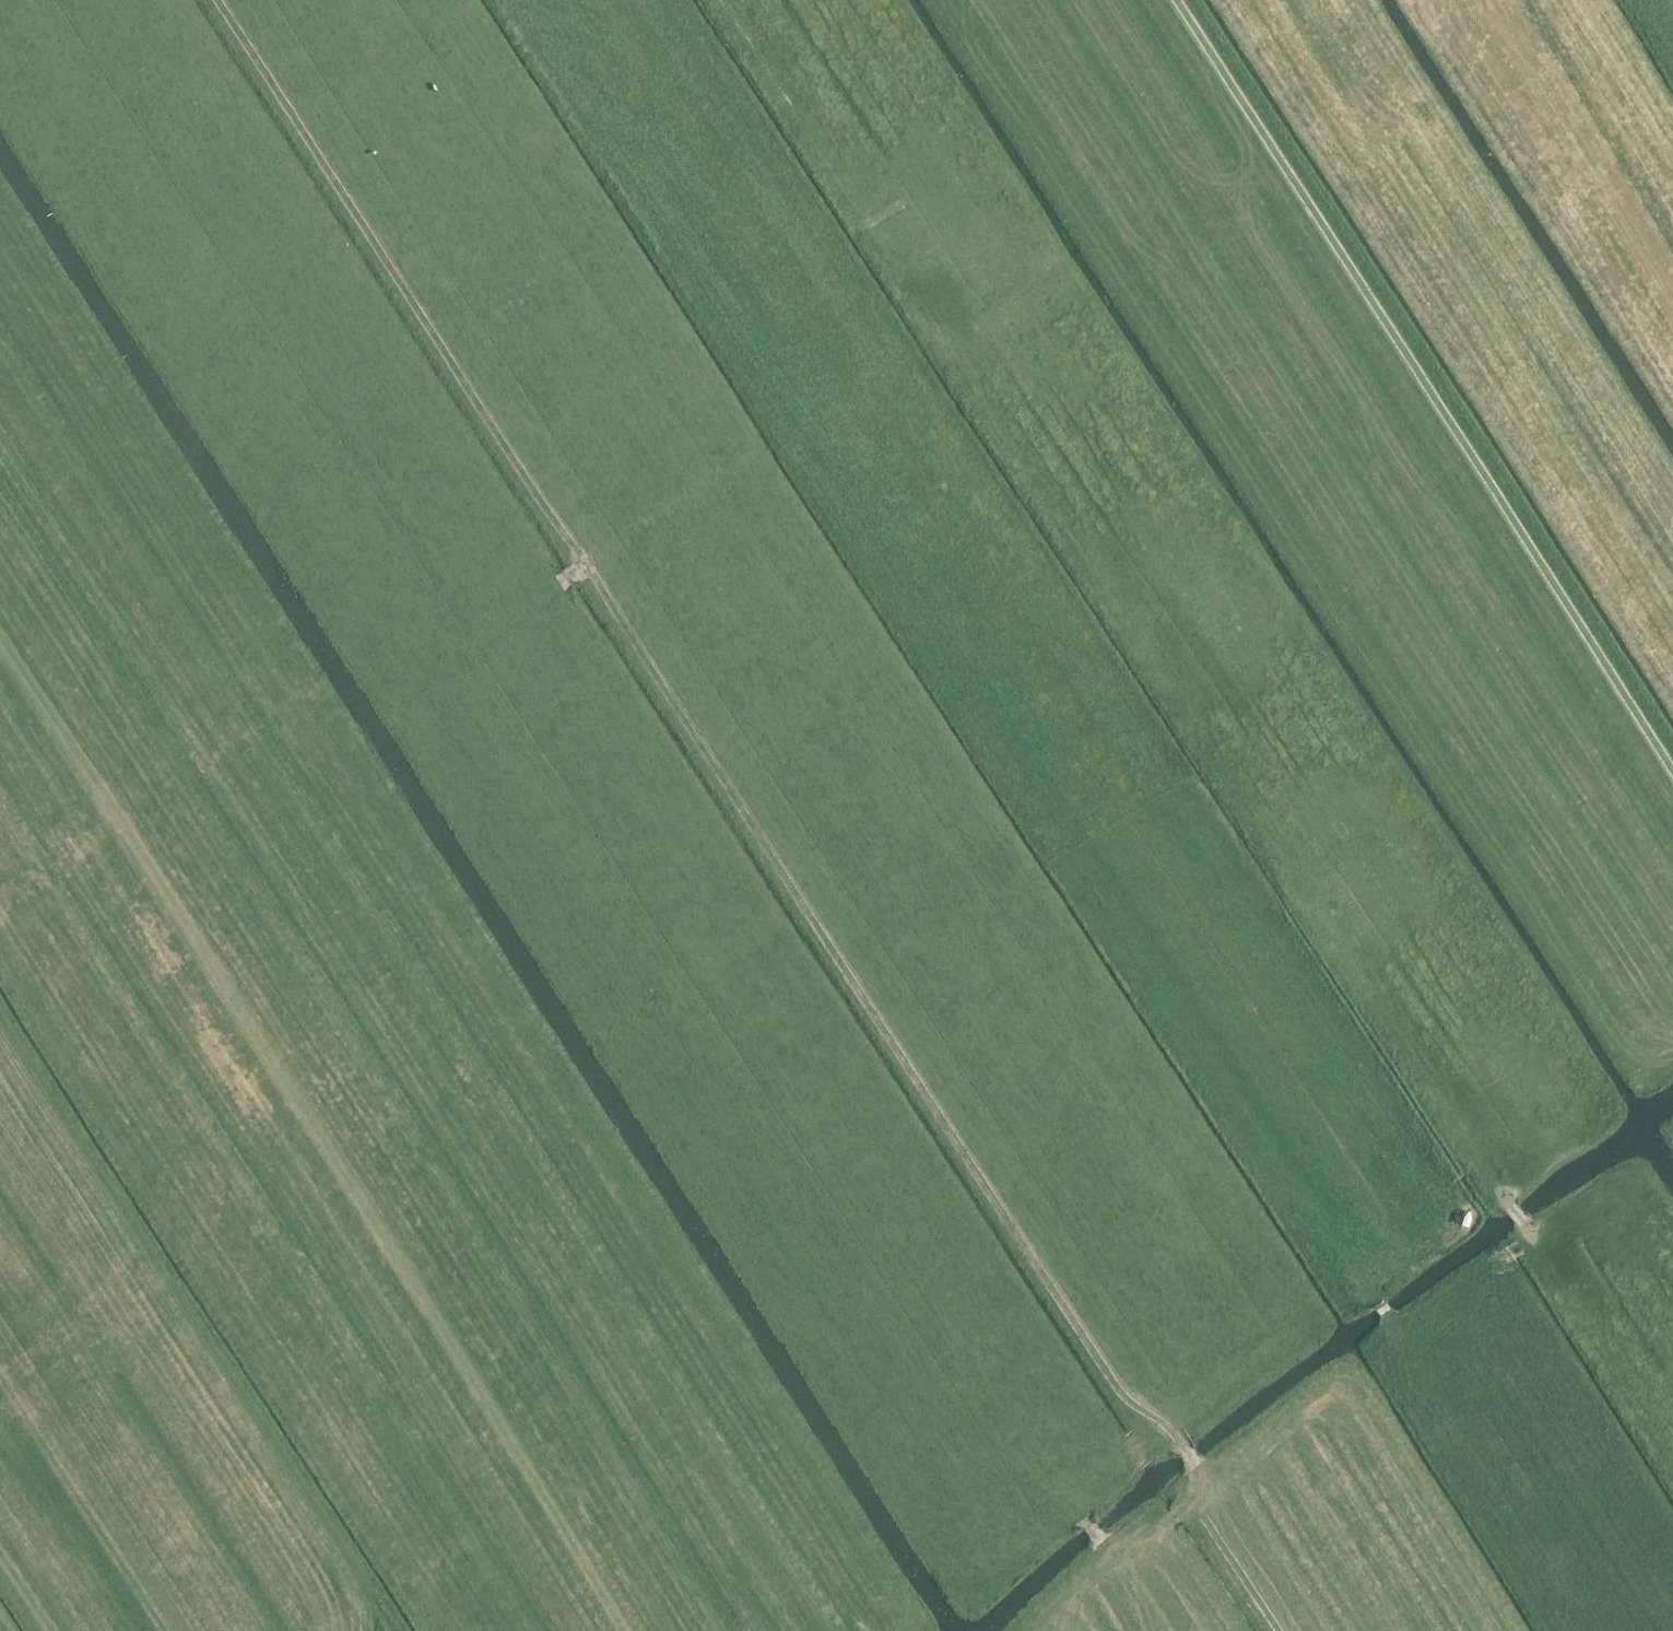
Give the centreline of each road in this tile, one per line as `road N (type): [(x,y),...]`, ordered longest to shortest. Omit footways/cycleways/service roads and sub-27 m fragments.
road 1 (track): [(215,0),(1096,1360),(1124,1401),(1163,1422),(1198,1465),(1204,1517),(1275,1630)]
road 2 (track): [(628,1630),(0,647)]
road 3 (track): [(1672,781),(1175,0)]

